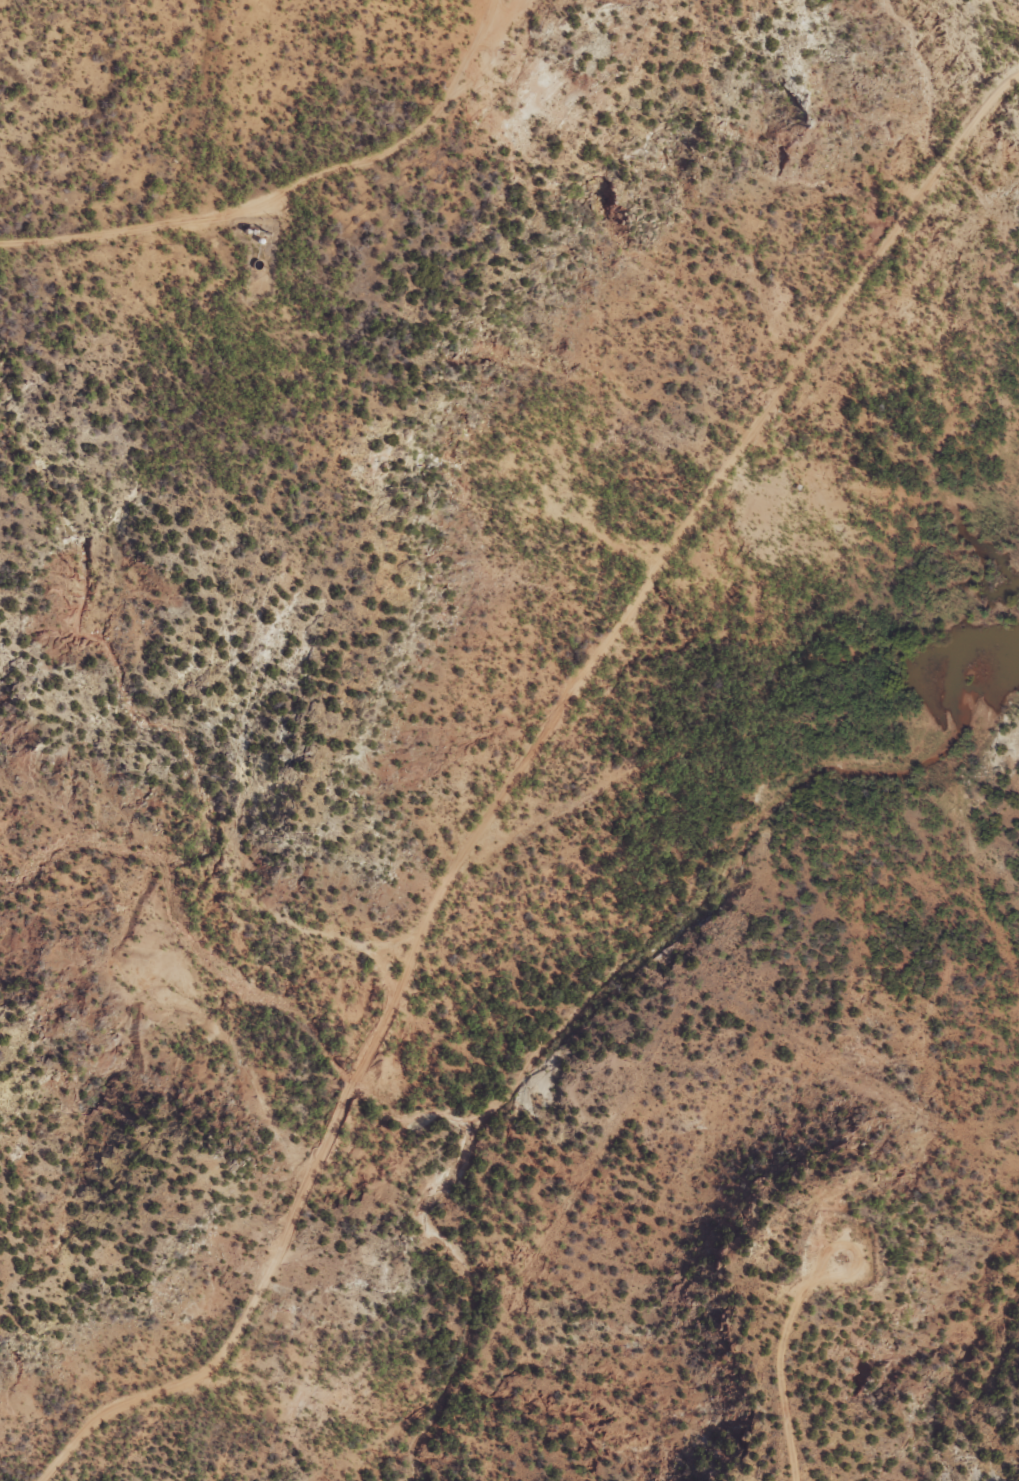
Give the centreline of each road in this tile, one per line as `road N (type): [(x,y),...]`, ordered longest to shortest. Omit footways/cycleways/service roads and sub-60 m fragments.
road 1 (track): [(83,1480),(158,1434),(249,1318),(373,1129),(525,816),(560,724),(955,174),(1018,110)]
road 2 (track): [(1018,1010),(996,943),(986,851),(950,801),(900,760),(747,770),(575,821),(525,816)]
road 3 (track): [(448,0),(448,83),(428,124),(322,200),(210,241),(0,263)]
road 4 (track): [(197,0),(195,119),(166,246)]
road 5 (track): [(764,1480),(754,1448),(762,1347)]

